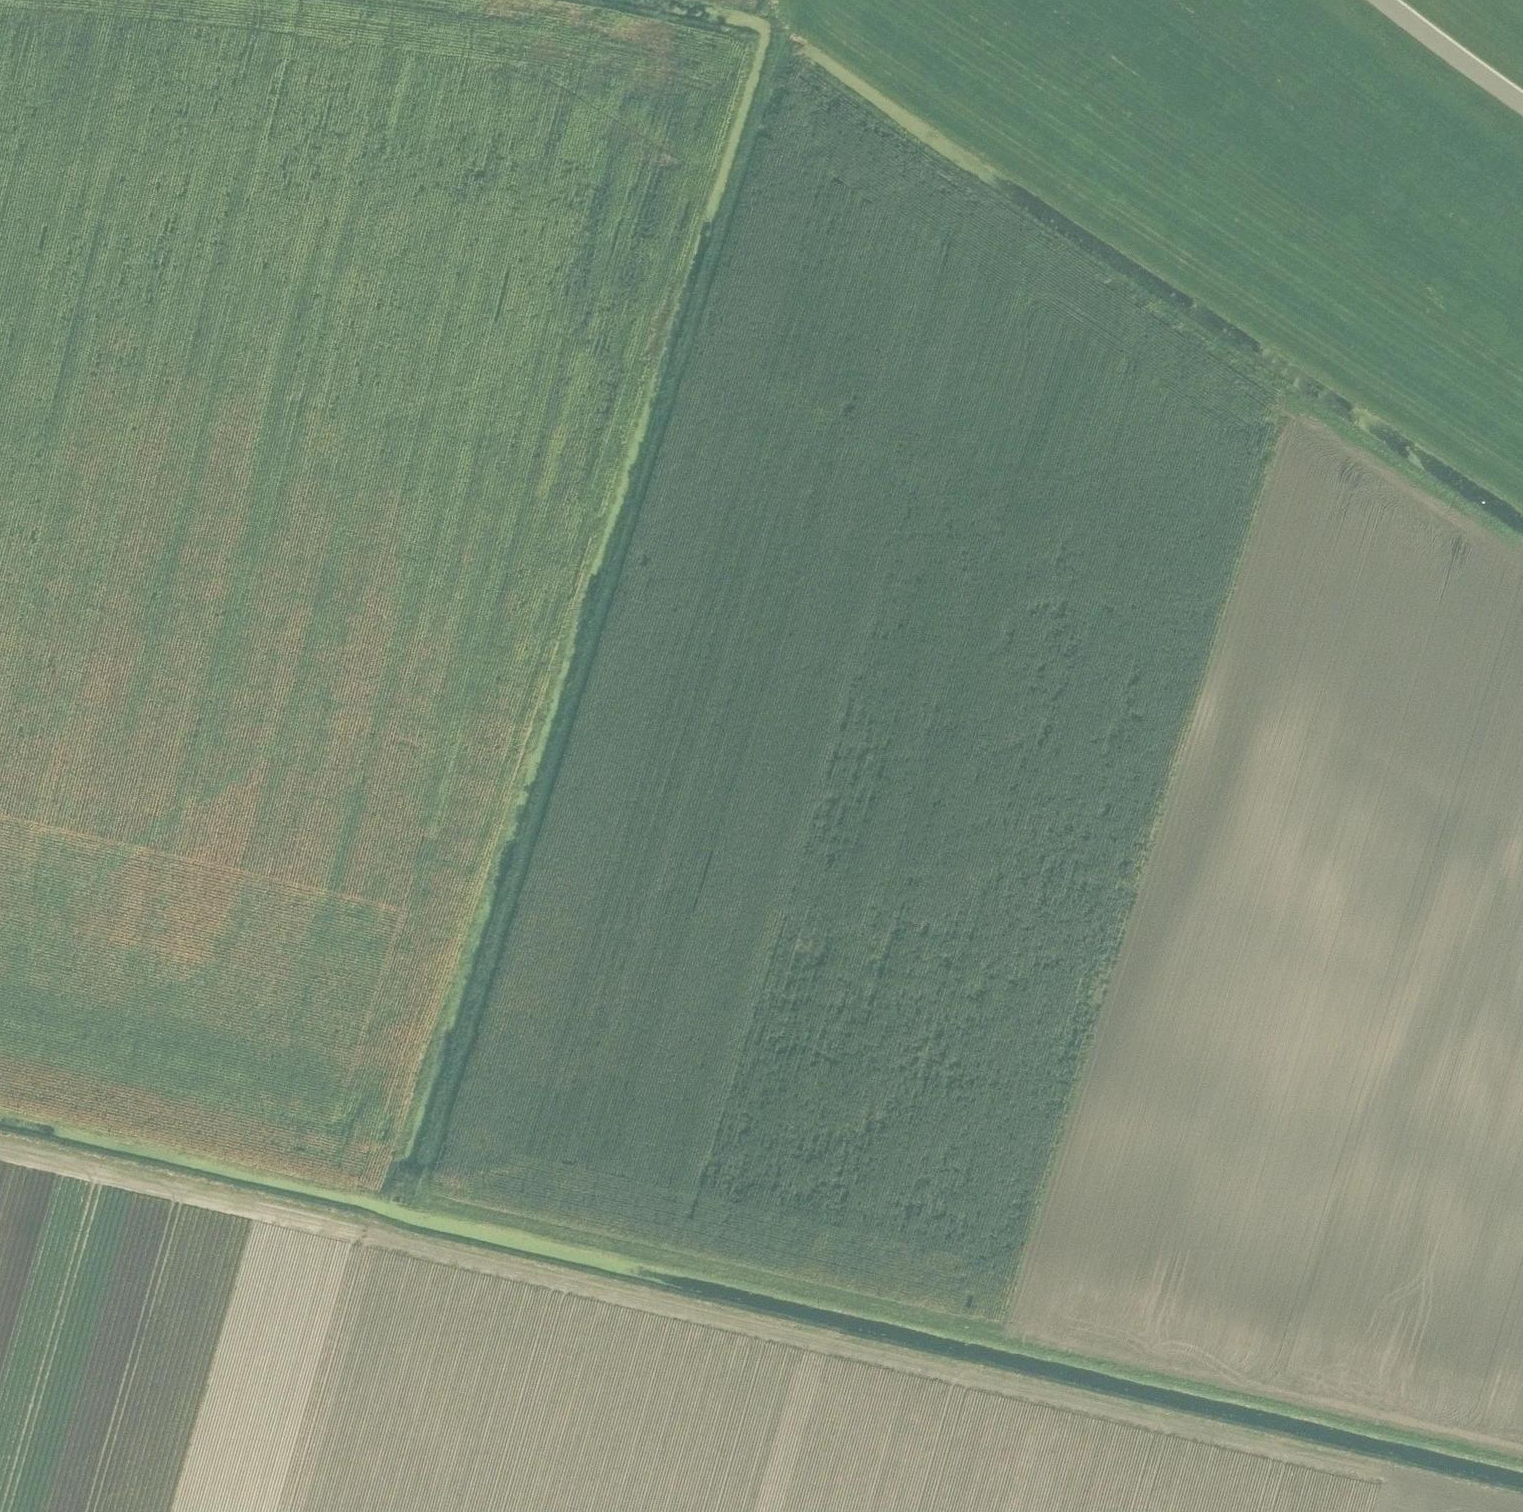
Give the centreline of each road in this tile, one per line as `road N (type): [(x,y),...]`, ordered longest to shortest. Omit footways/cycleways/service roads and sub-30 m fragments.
road 1 (unclassified): [(1522,109),(1378,0)]

